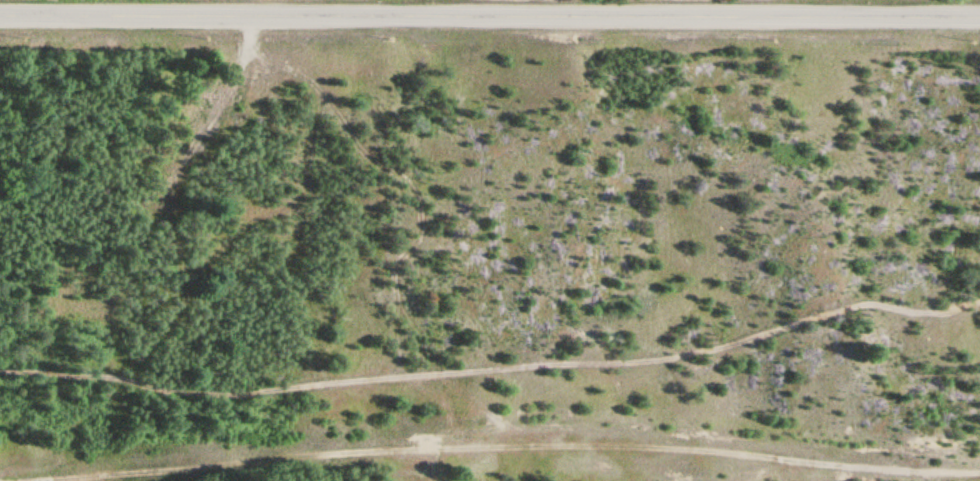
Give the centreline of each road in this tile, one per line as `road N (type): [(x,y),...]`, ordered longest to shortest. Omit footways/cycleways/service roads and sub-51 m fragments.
road 1 (tertiary): [(979,13),(0,10)]
road 2 (track): [(44,480),(378,451),(627,455),(979,477)]

